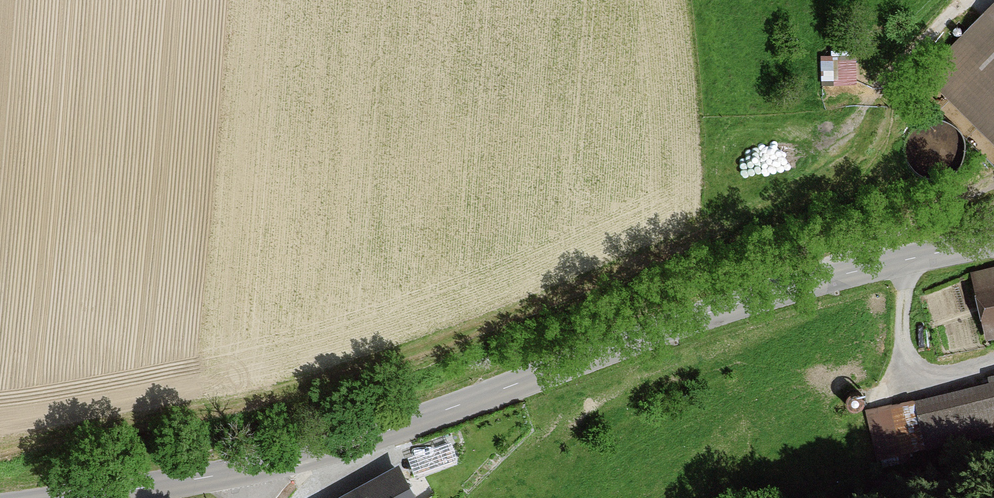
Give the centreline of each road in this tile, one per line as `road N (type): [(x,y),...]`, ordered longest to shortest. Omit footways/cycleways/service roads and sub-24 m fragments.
road 1 (tertiary): [(253,468),(359,440),(764,296),(993,241)]
road 2 (tertiary): [(75,497),(253,468)]

